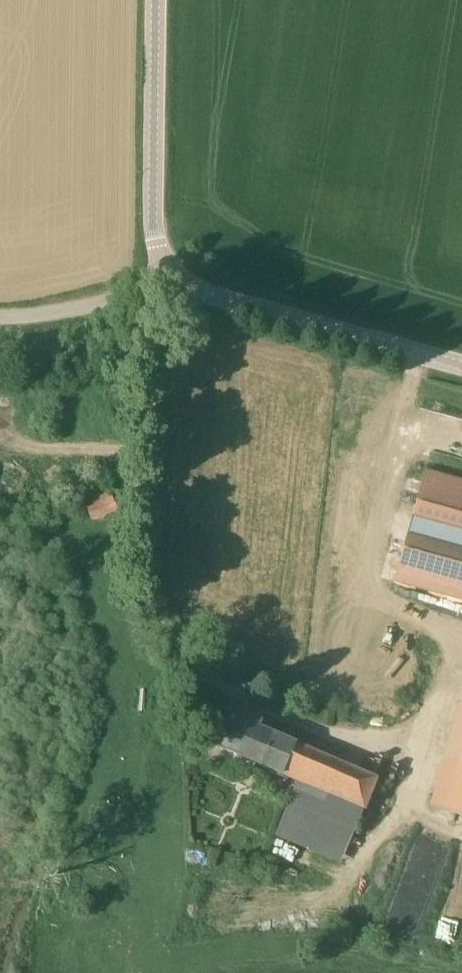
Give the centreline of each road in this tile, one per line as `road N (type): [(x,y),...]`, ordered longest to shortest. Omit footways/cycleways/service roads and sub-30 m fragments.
road 1 (residential): [(461,368),(213,299),(168,277)]
road 2 (residential): [(168,277),(164,0)]
road 3 (unclassified): [(168,277),(110,314),(65,323),(0,319)]
road 4 (track): [(0,435),(43,449),(113,450),(148,439)]

